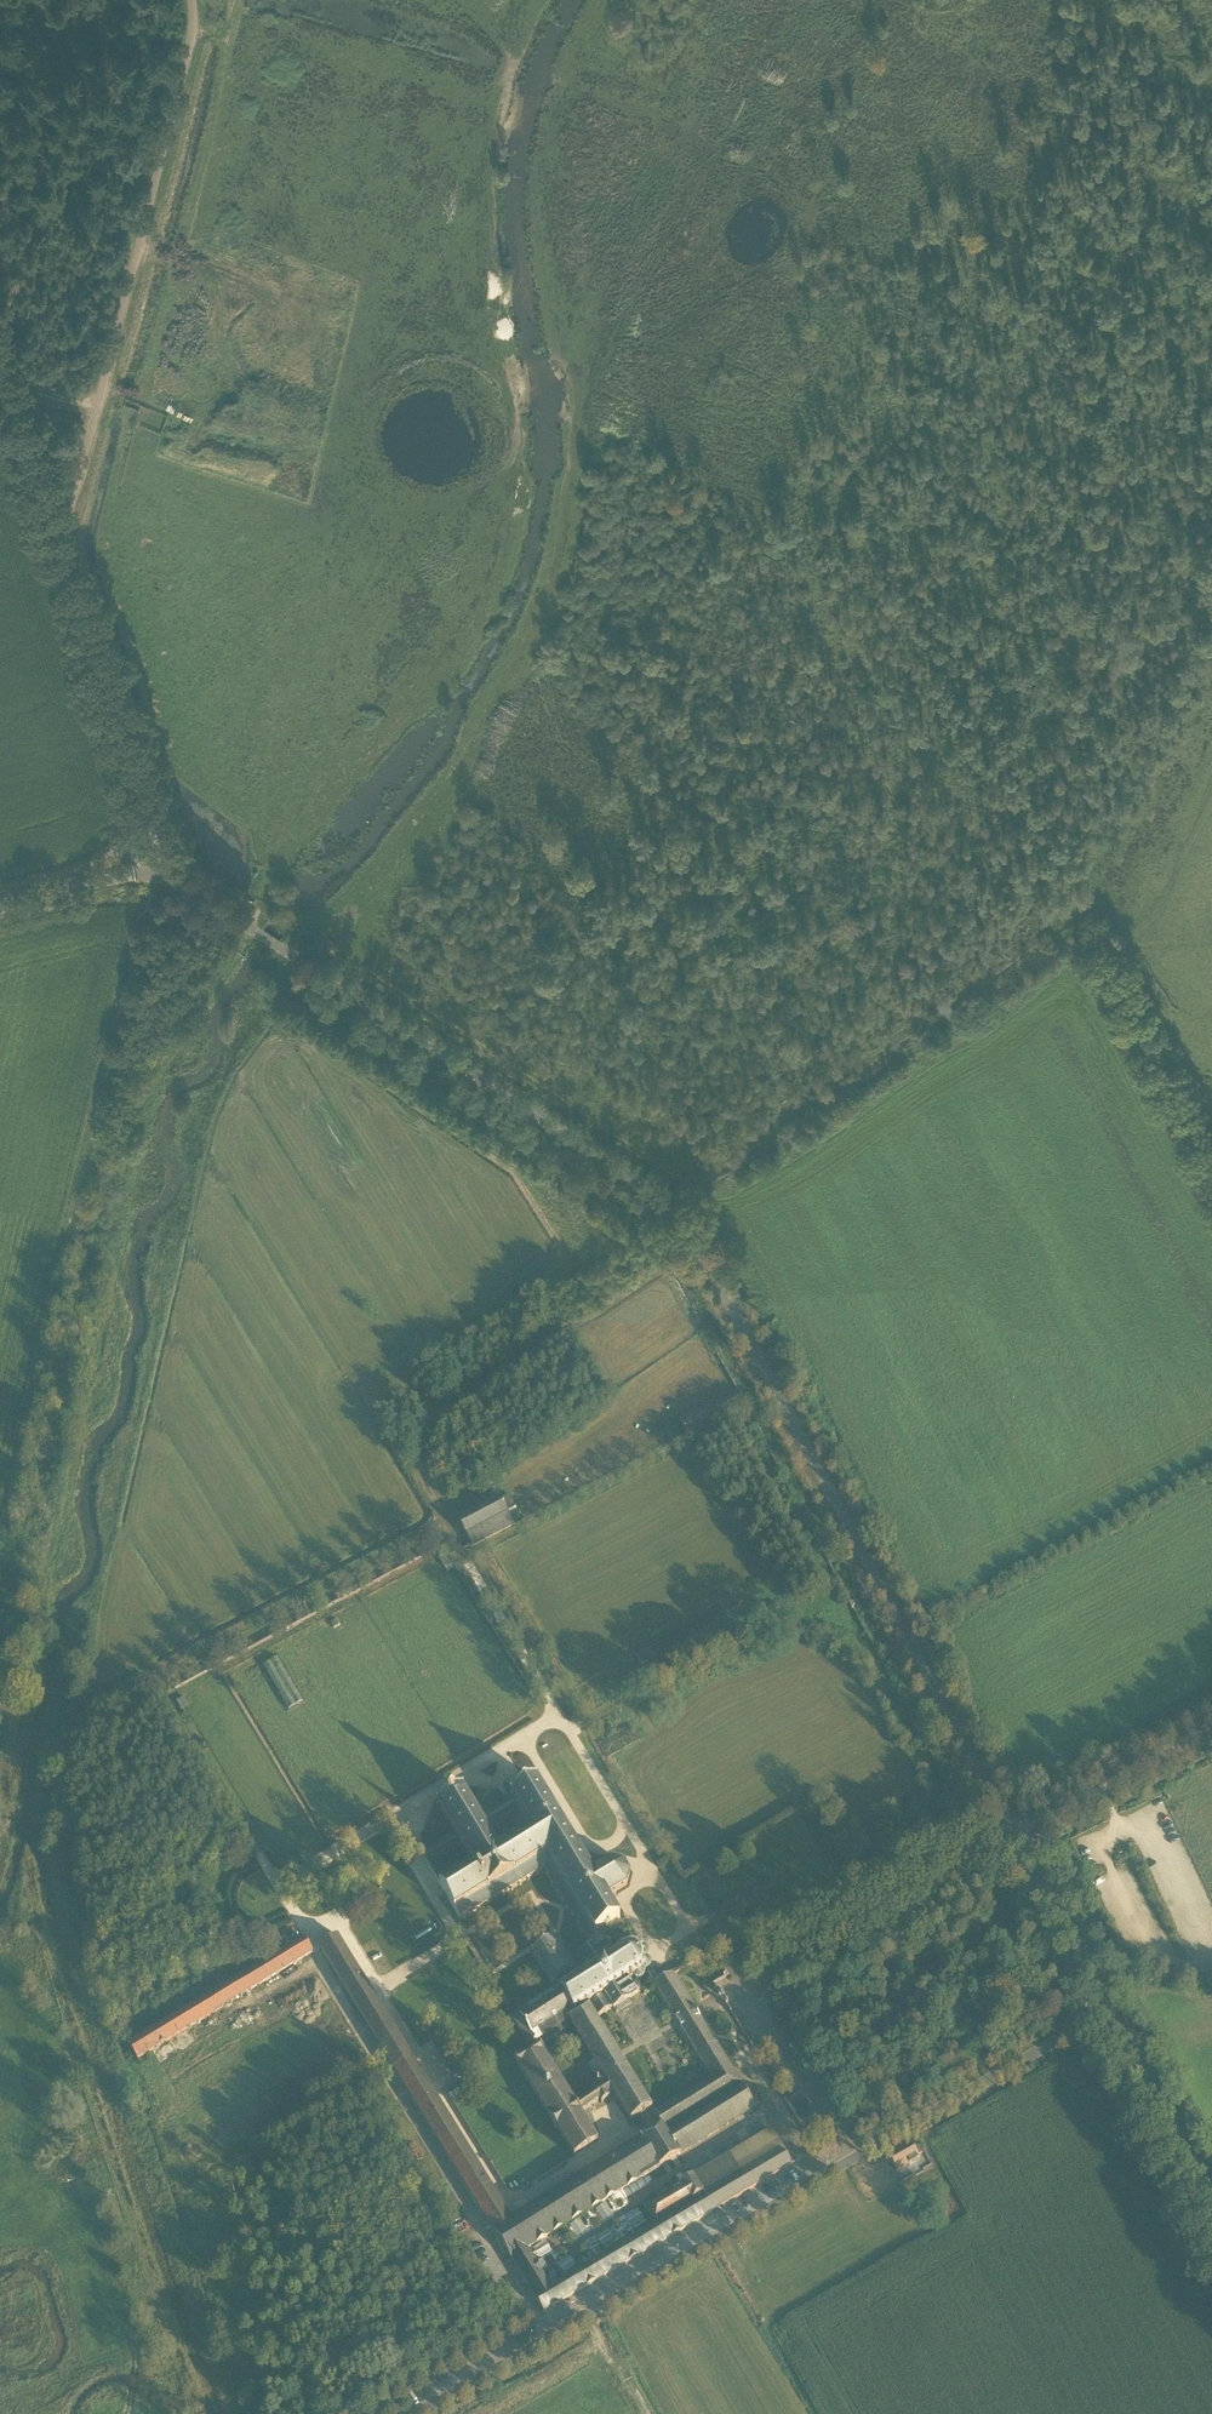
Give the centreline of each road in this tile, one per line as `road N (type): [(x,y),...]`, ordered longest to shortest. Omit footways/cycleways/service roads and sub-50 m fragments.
road 1 (unclassified): [(1014,1838),(680,1222),(163,874)]
road 2 (unclassified): [(163,874),(151,803),(62,542),(188,51),(189,0)]
road 3 (unclassified): [(1107,2012),(419,2413)]
road 4 (track): [(449,1530),(418,1470),(418,1441),(433,1422),(684,1247)]
road 5 (unclassified): [(1014,1838),(1211,1729)]
road 6 (track): [(1211,1163),(1111,964)]
road 7 (unclassified): [(1107,2012),(1211,2205)]
road 8 (unclassified): [(1107,2012),(1014,1838)]
road 9 (track): [(1131,949),(1211,772)]
road 10 (track): [(0,373),(62,542)]
road 11 (unclassified): [(0,909),(163,874)]

